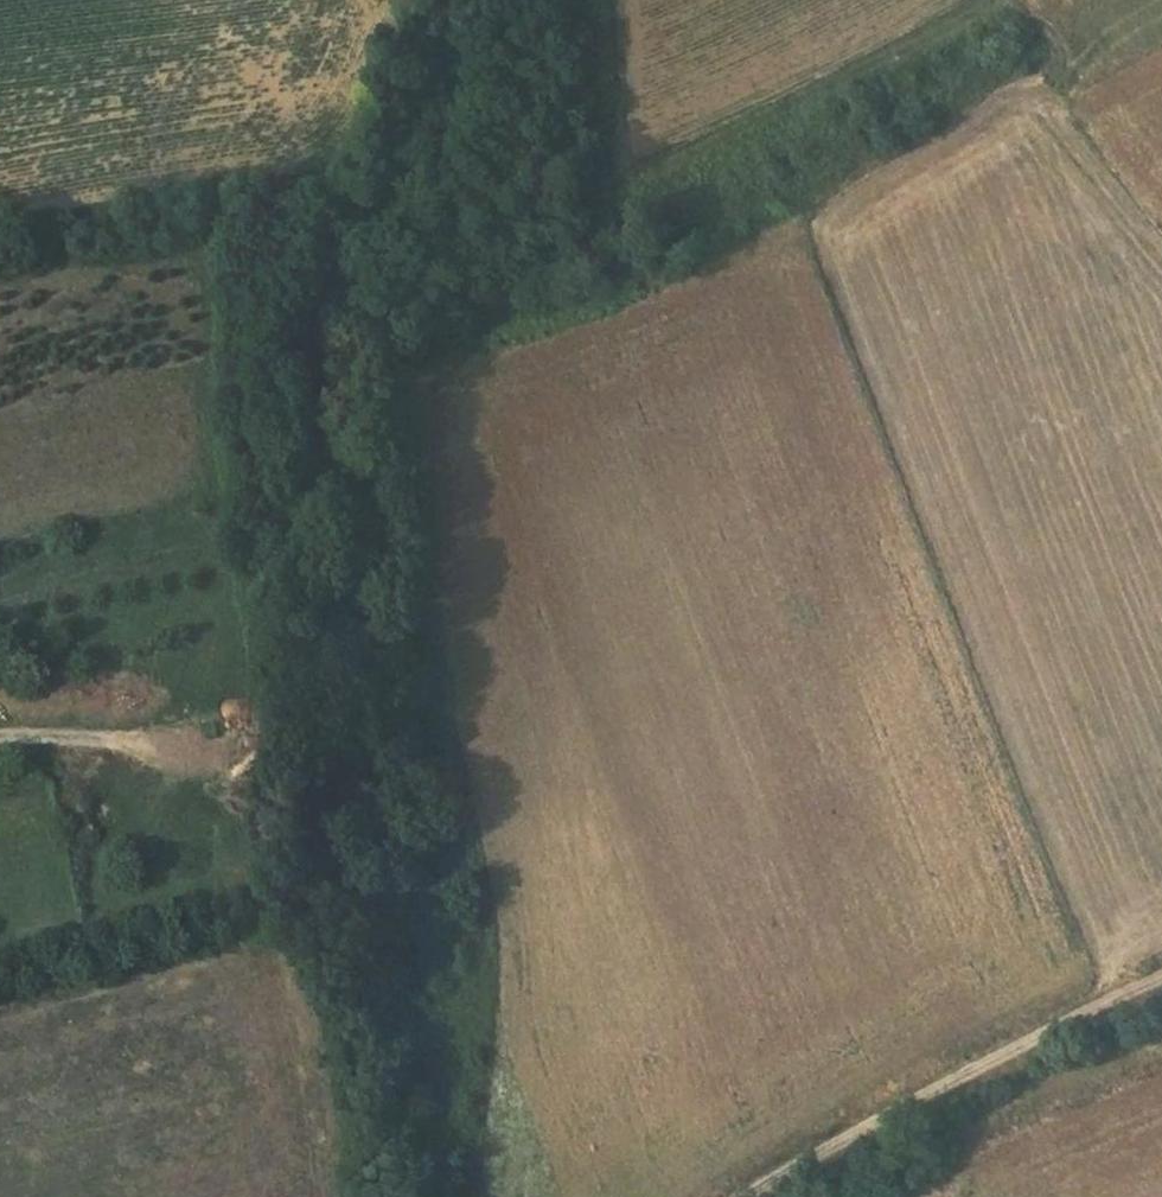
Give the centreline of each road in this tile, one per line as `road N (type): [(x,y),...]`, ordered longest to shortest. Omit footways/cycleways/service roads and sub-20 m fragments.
road 1 (track): [(1161,966),(1056,1010),(751,1196)]

